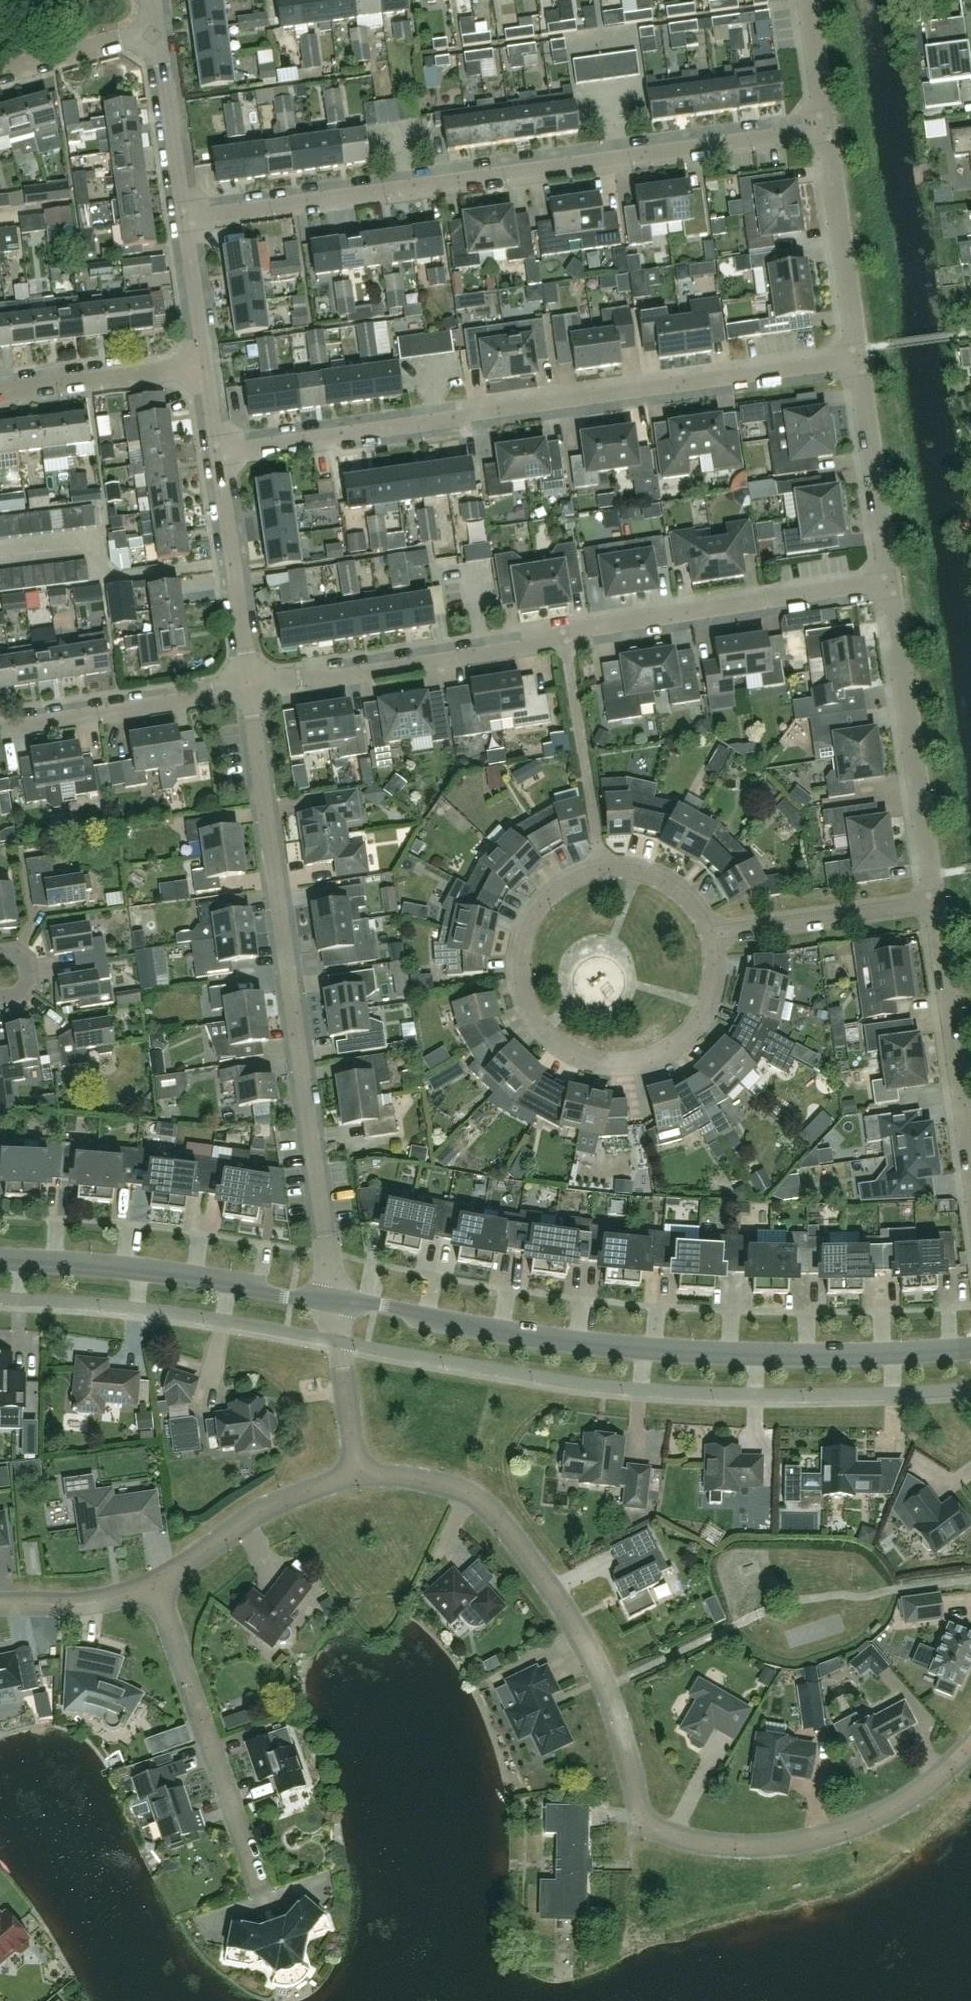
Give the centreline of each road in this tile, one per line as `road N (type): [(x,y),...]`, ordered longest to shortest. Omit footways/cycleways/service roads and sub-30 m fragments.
road 1 (residential): [(356,1476),(456,1488),(482,1504),(525,1554),(592,1661),(646,1827),(737,1849),(829,1838),(911,1800),(970,1746)]
road 2 (residential): [(181,219),(825,127)]
road 3 (residential): [(214,450),(857,358)]
road 4 (tertiary): [(335,1301),(644,1350),(825,1356),(970,1347)]
road 5 (residential): [(335,1301),(247,683)]
road 6 (residential): [(603,873),(543,906),(522,948),(530,1010),(570,1052),(623,1064),(672,1046),(708,997),(706,937)]
road 7 (tertiary): [(0,1260),(139,1270),(335,1301)]
road 8 (residential): [(563,631),(889,582)]
road 9 (residential): [(935,904),(889,582)]
road 10 (residential): [(247,683),(563,631)]
road 11 (unclassified): [(260,1887),(156,1588)]
road 12 (residential): [(970,1158),(935,904)]
road 13 (residential): [(0,723),(247,683)]
road 14 (residential): [(563,631),(603,873)]
road 15 (residential): [(247,683),(214,450)]
road 16 (residential): [(857,358),(825,127)]
road 17 (residential): [(935,904),(706,937)]
road 18 (residential): [(156,1588),(264,1512),(356,1476)]
road 19 (residential): [(889,582),(857,358)]
road 20 (residential): [(0,391),(202,365)]
road 21 (residential): [(181,219),(155,30)]
road 22 (unclassified): [(356,1476),(335,1301)]
road 23 (residential): [(0,73),(155,30)]
road 24 (residential): [(0,1604),(71,1603),(156,1588)]
road 25 (residential): [(202,365),(181,219)]
road 26 (residential): [(706,937),(681,898),(656,881),(603,873)]
road 27 (residential): [(825,127),(807,0)]

